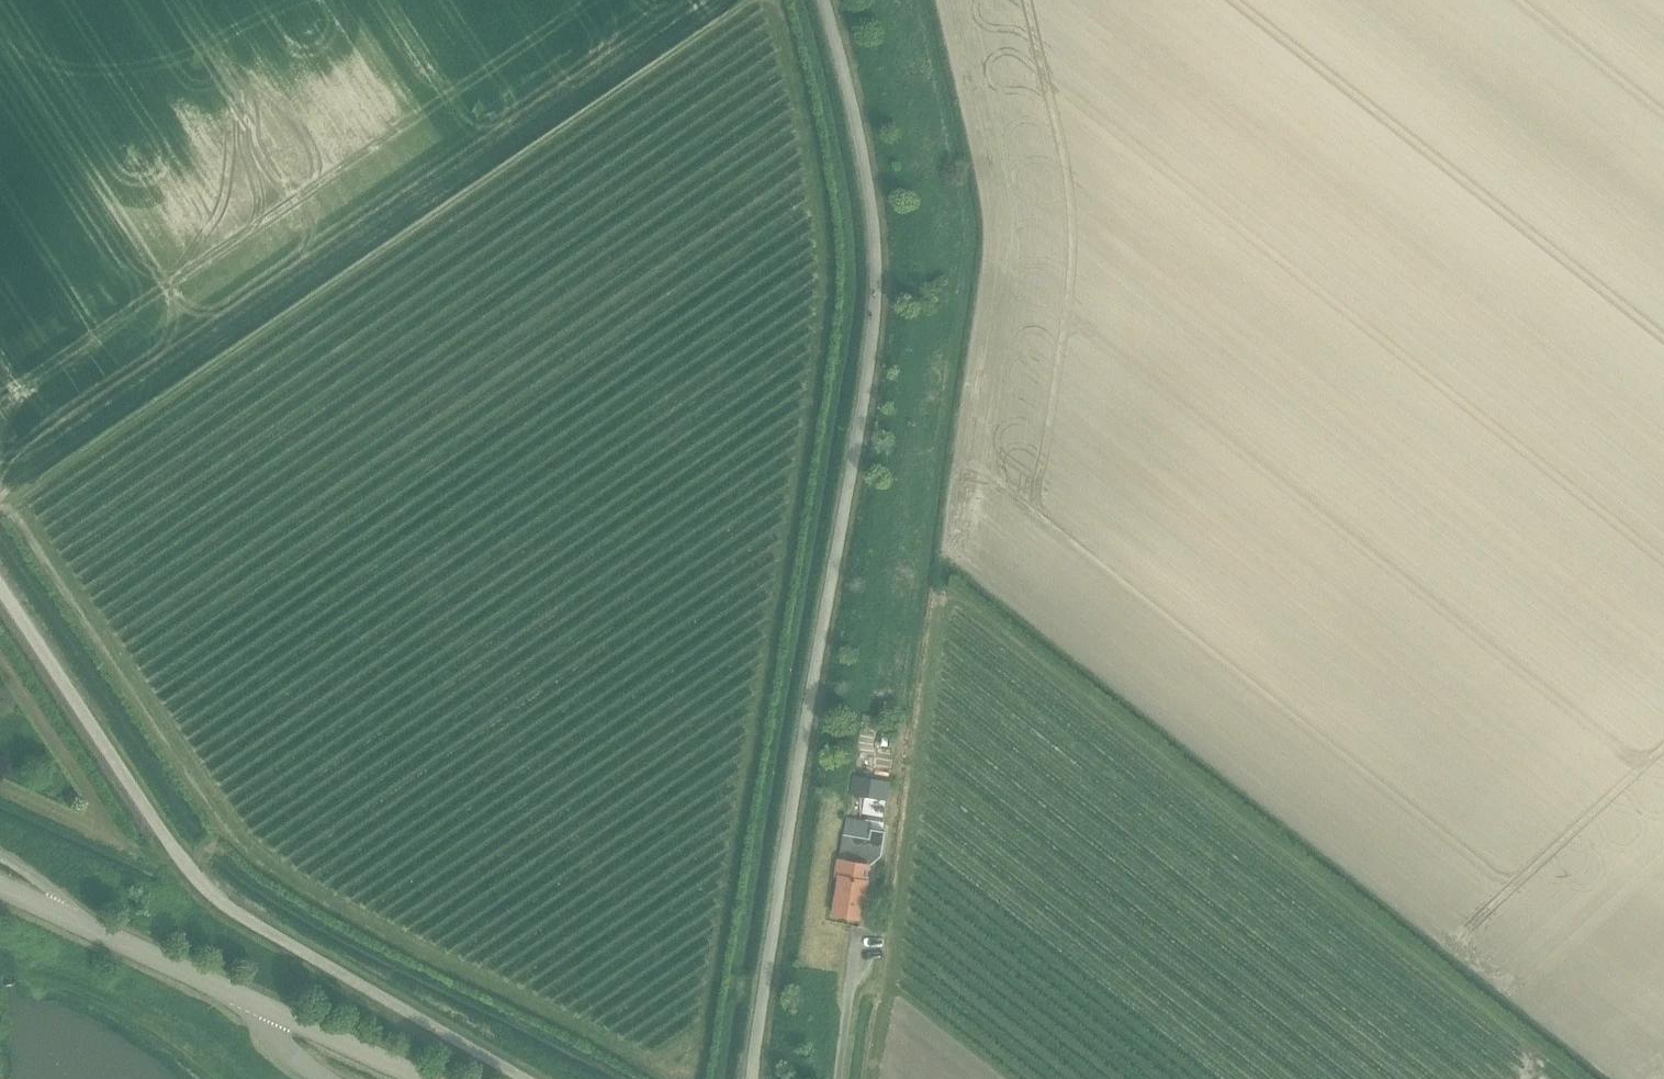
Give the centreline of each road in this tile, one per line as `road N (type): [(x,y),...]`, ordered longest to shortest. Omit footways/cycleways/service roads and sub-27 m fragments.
road 1 (unclassified): [(824,0),(871,202),(876,296),(752,1078)]
road 2 (unclassified): [(527,1078),(229,908),(202,883),(0,587)]
road 3 (tertiary): [(265,1007),(0,888)]
road 4 (tertiary): [(425,1078),(265,1007)]

